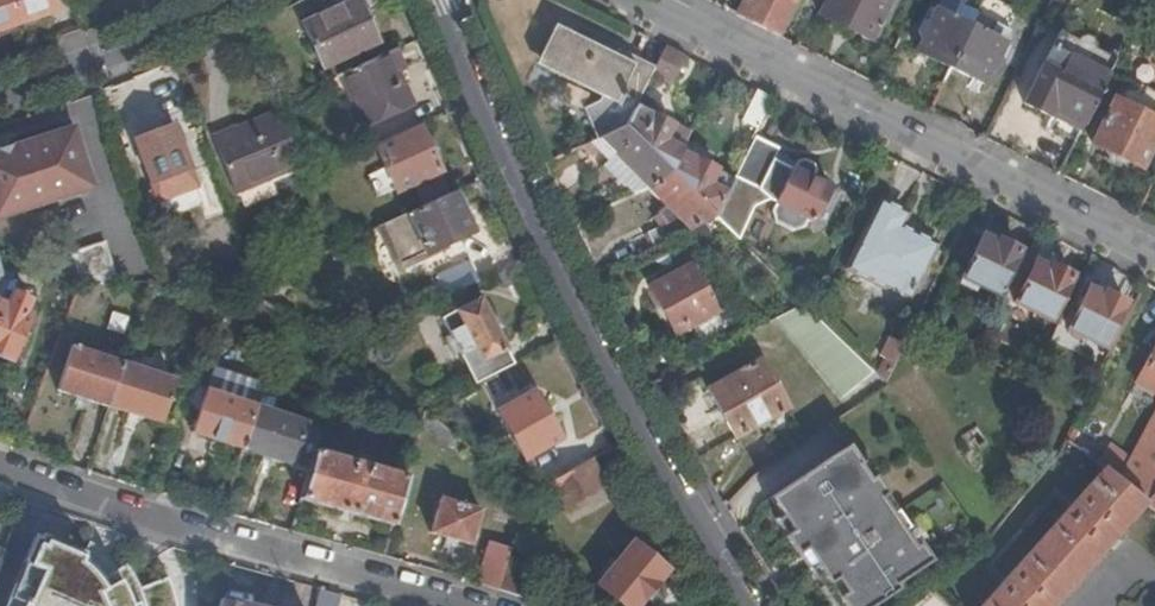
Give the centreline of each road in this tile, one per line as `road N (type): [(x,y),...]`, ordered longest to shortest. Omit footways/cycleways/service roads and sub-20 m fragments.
road 1 (residential): [(439,0),(575,313),(755,605)]
road 2 (residential): [(1154,255),(635,0)]
road 3 (residential): [(0,466),(475,605)]
road 4 (residential): [(238,0),(0,93)]

